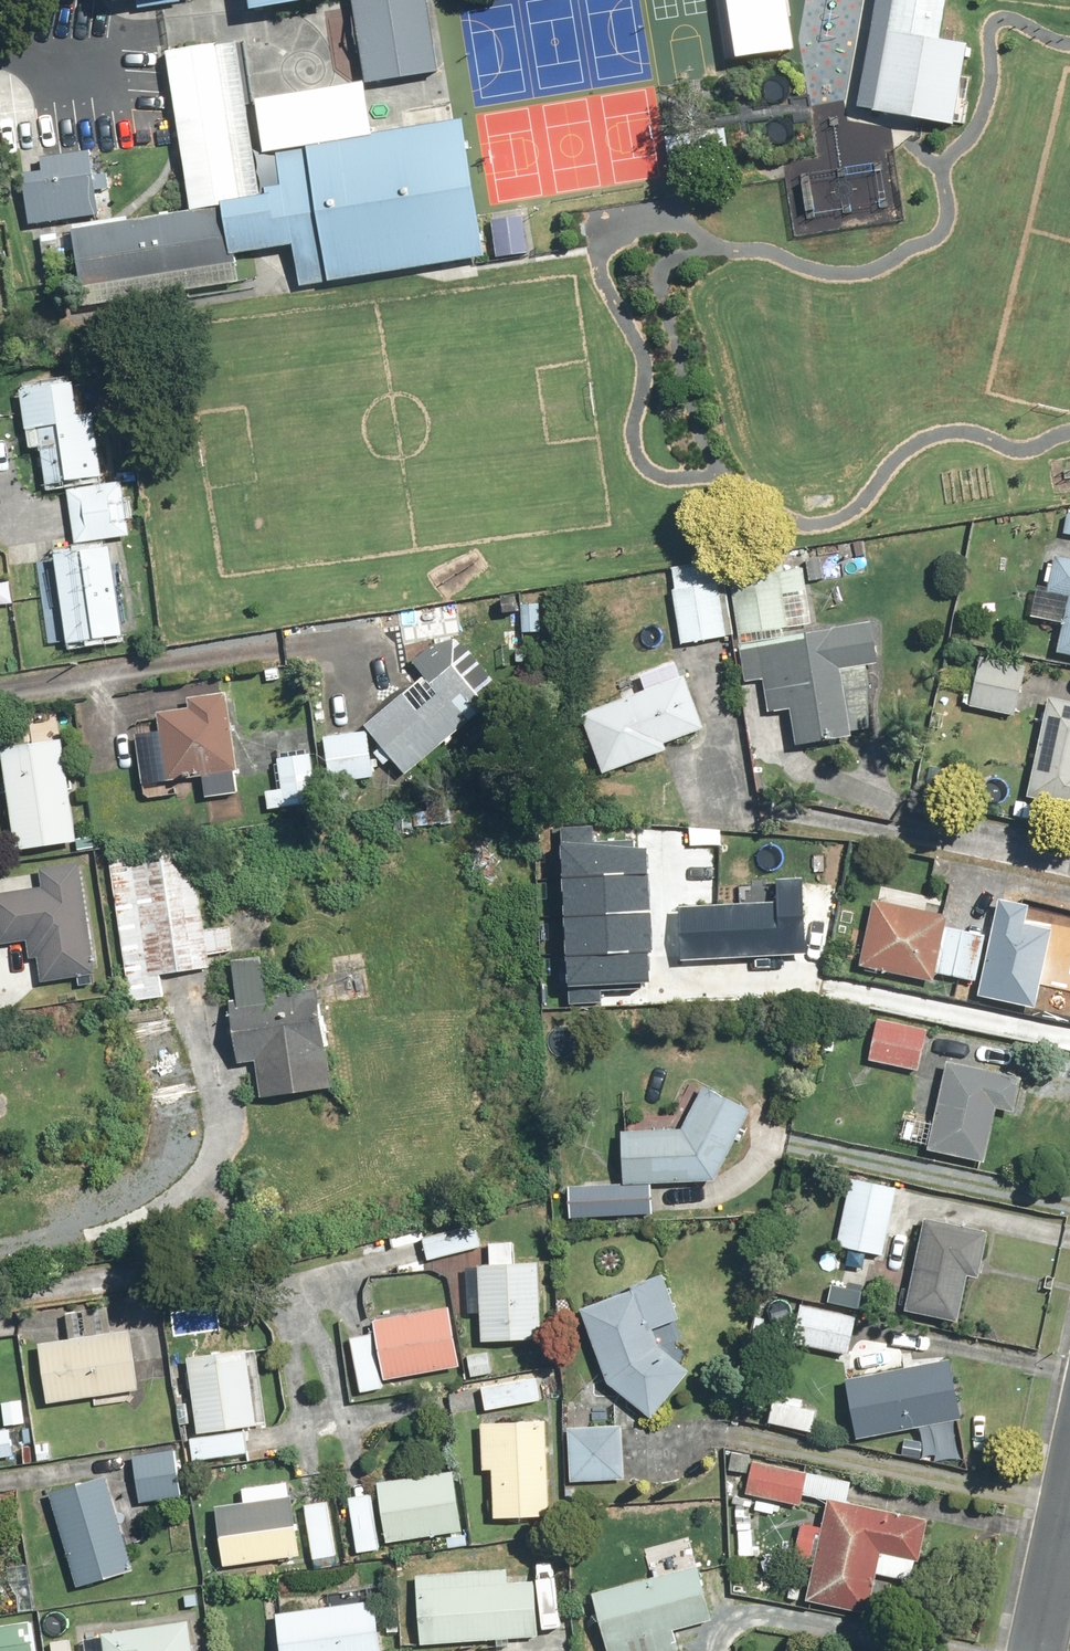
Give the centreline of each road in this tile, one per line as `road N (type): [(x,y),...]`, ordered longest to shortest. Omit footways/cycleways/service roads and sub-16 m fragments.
road 1 (residential): [(1044,1650),(1069,1525)]

